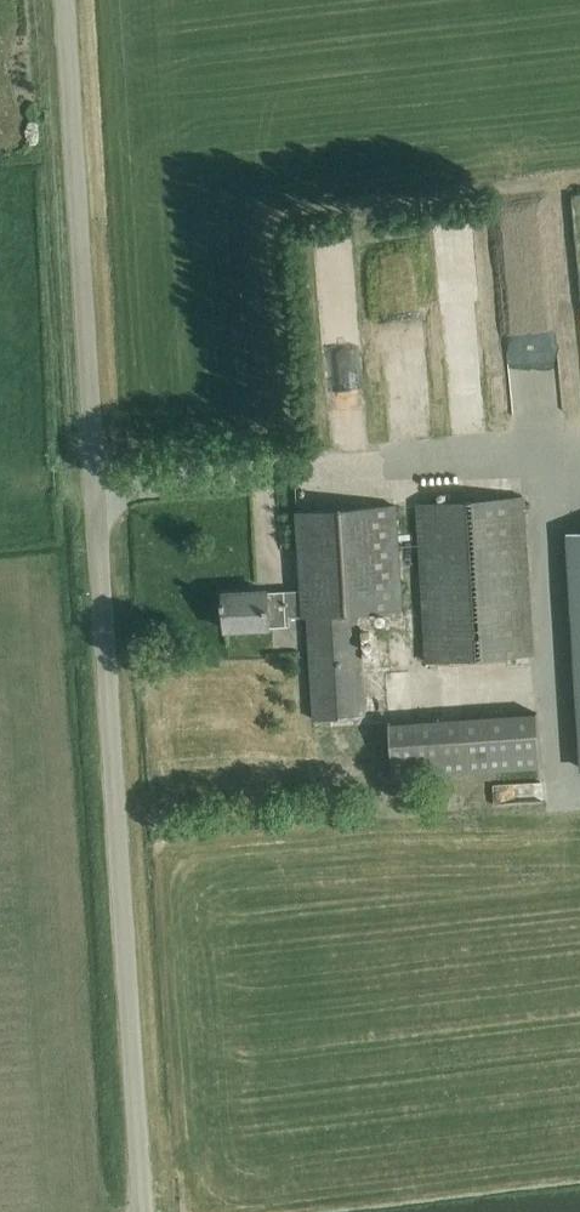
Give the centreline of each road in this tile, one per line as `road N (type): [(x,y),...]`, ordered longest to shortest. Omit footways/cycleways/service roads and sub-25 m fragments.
road 1 (unclassified): [(144,1211),(67,0)]

